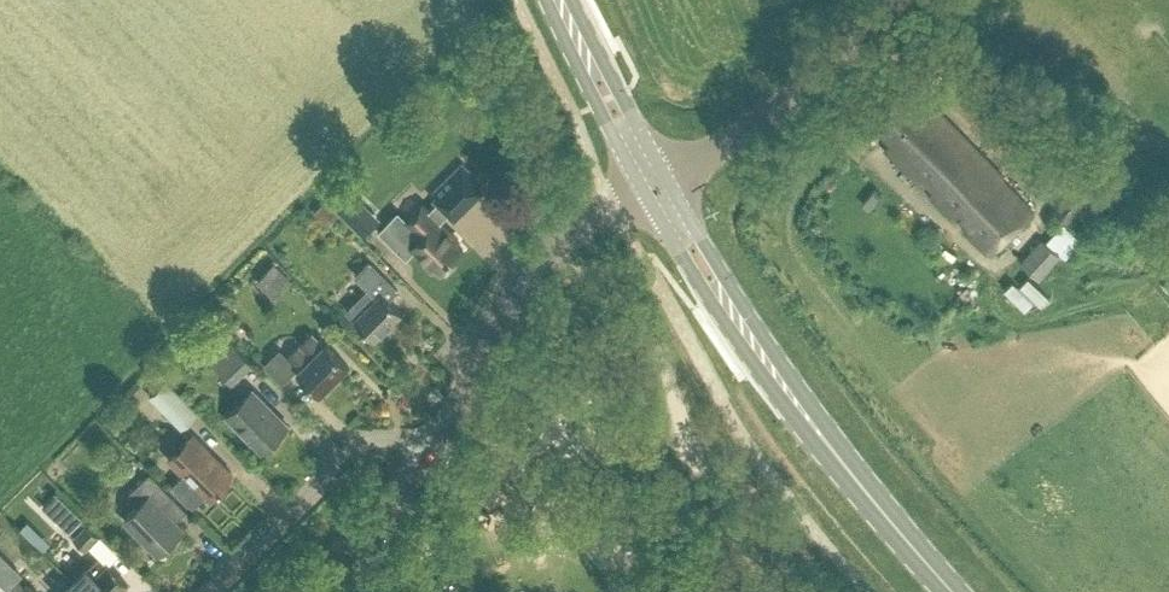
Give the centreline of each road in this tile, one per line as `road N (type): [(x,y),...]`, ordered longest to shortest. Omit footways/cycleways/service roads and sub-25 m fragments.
road 1 (tertiary): [(426,459),(467,389),(514,278),(542,250),(644,188)]
road 2 (primary): [(644,188),(767,382),(804,429),(825,439)]
road 3 (primary): [(825,439),(822,418),(665,174)]
road 4 (tertiary): [(665,174),(785,100),(893,0)]
road 5 (residential): [(206,591),(360,441),(383,436),(426,459)]
road 6 (primary): [(547,0),(644,188)]
road 7 (primary): [(954,591),(825,439)]
road 8 (primary): [(665,174),(573,0)]
road 9 (tertiary): [(298,591),(426,459)]

